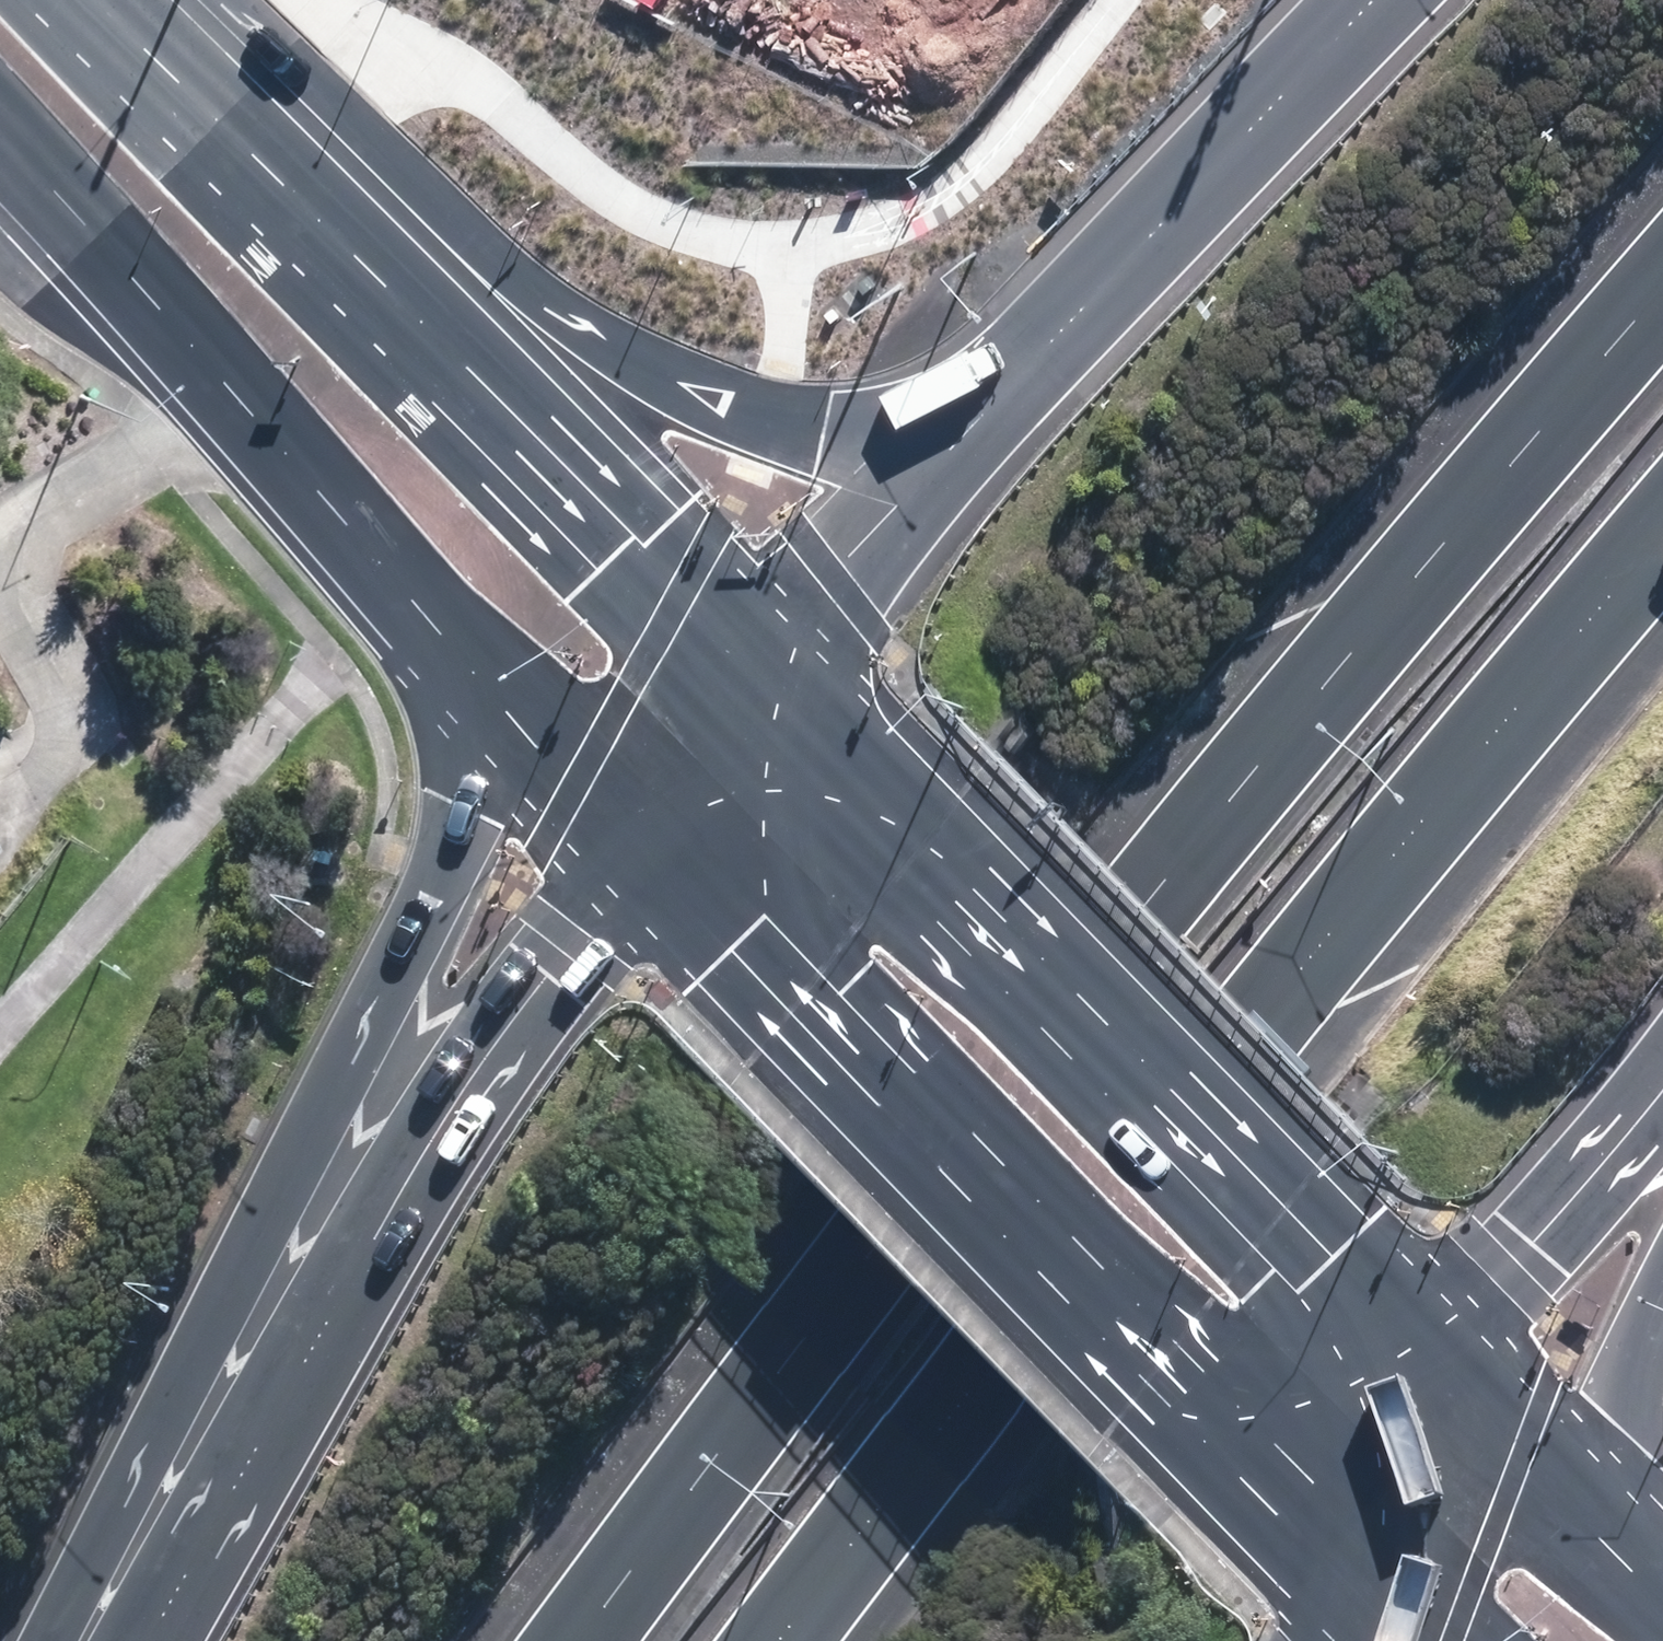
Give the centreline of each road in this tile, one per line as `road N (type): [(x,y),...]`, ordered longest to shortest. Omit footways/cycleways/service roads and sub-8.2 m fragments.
road 1 (motorway): [(570,1640),(797,1332),(1229,802),(1662,300)]
road 2 (motorway): [(1662,517),(773,1640)]
road 3 (motorway): [(99,1640),(216,1341),(427,892),(496,696)]
road 4 (motorway): [(117,1640),(292,1387),(440,1127),(641,850)]
road 5 (primary): [(775,675),(1333,1251),(1434,1346)]
road 6 (primary): [(1213,1439),(641,850)]
road 7 (primary): [(496,696),(0,114)]
road 8 (motorway): [(385,289),(777,421),(972,426)]
road 9 (motorway): [(972,426),(1217,148),(1362,0)]
road 10 (primary): [(385,289),(775,675)]
road 11 (primary): [(96,0),(385,289)]
road 12 (motorway): [(1662,1104),(1514,1276),(1434,1346)]
road 13 (motorway): [(775,675),(839,571),(972,426)]
road 14 (motorway): [(1434,1346),(1377,1607)]
road 15 (primary): [(1434,1346),(1613,1532)]
road 16 (motorway): [(1434,1346),(1305,1413),(1213,1439)]
road 17 (motorway): [(1662,1303),(1628,1422),(1613,1532)]
road 18 (primary): [(1377,1607),(1213,1439)]
road 19 (motorway): [(641,850),(775,675)]
road 20 (primary): [(641,850),(496,696)]

